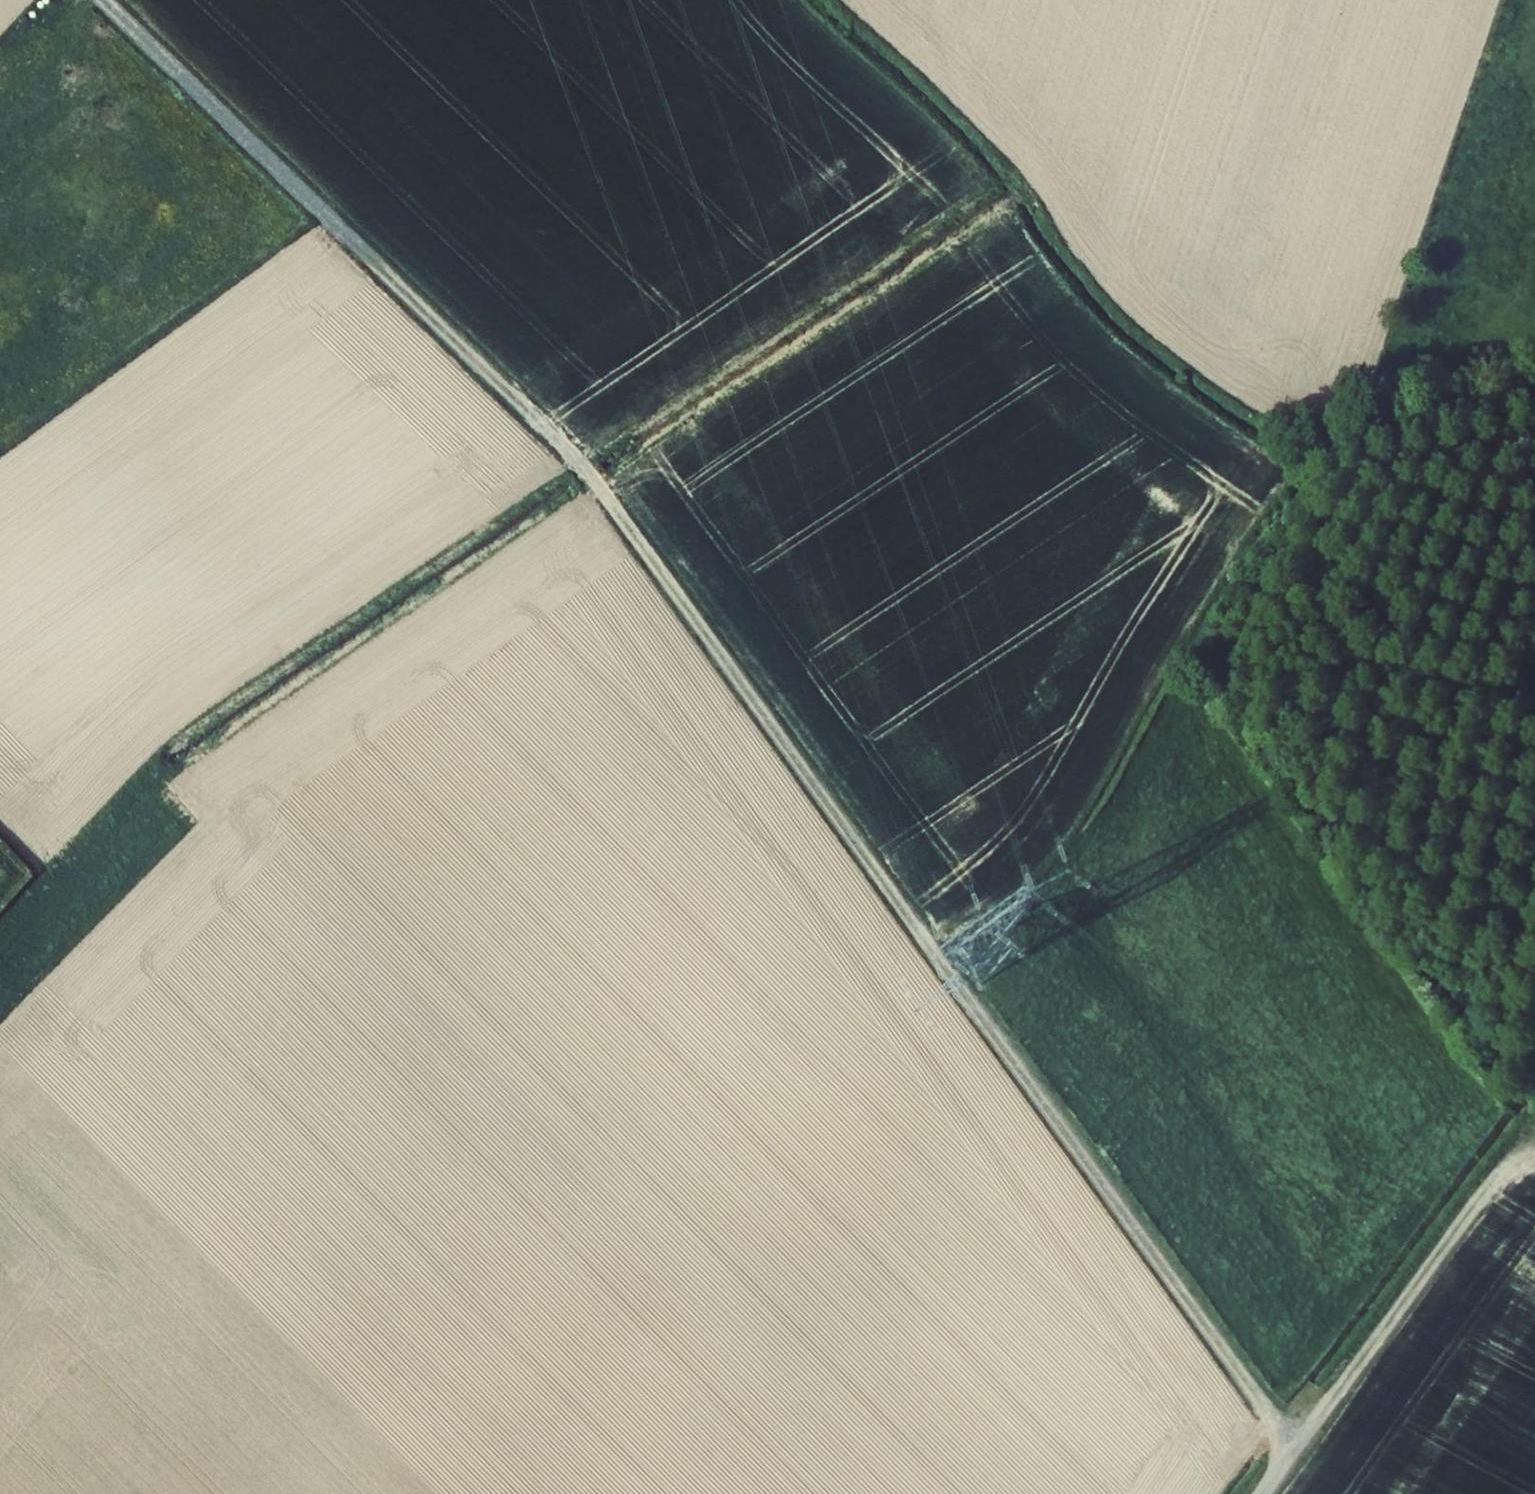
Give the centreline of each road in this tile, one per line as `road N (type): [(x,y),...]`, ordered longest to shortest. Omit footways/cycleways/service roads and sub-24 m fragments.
road 1 (track): [(1285,1444),(898,927),(562,454),(528,420)]
road 2 (track): [(1250,1493),(1498,1171)]

